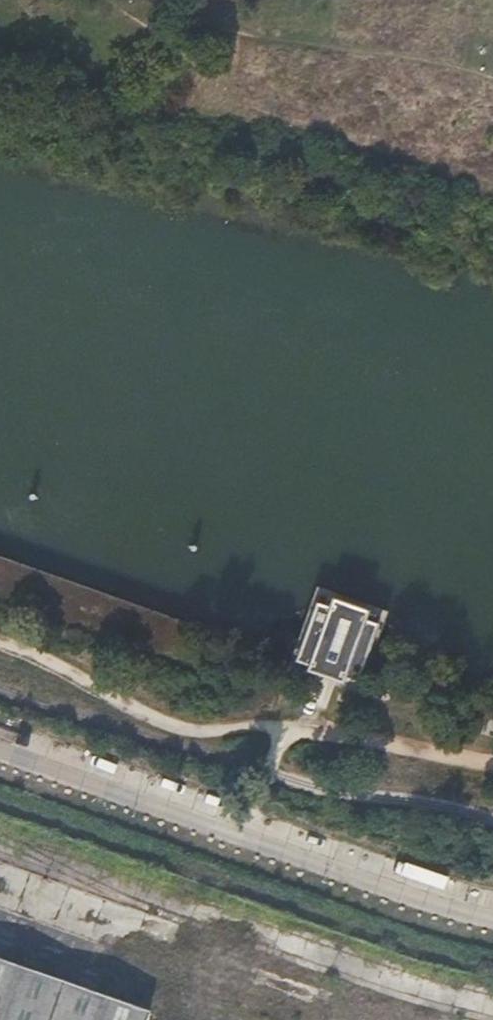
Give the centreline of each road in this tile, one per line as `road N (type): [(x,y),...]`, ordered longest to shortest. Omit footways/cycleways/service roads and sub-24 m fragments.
road 1 (unclassified): [(492,915),(0,750)]

